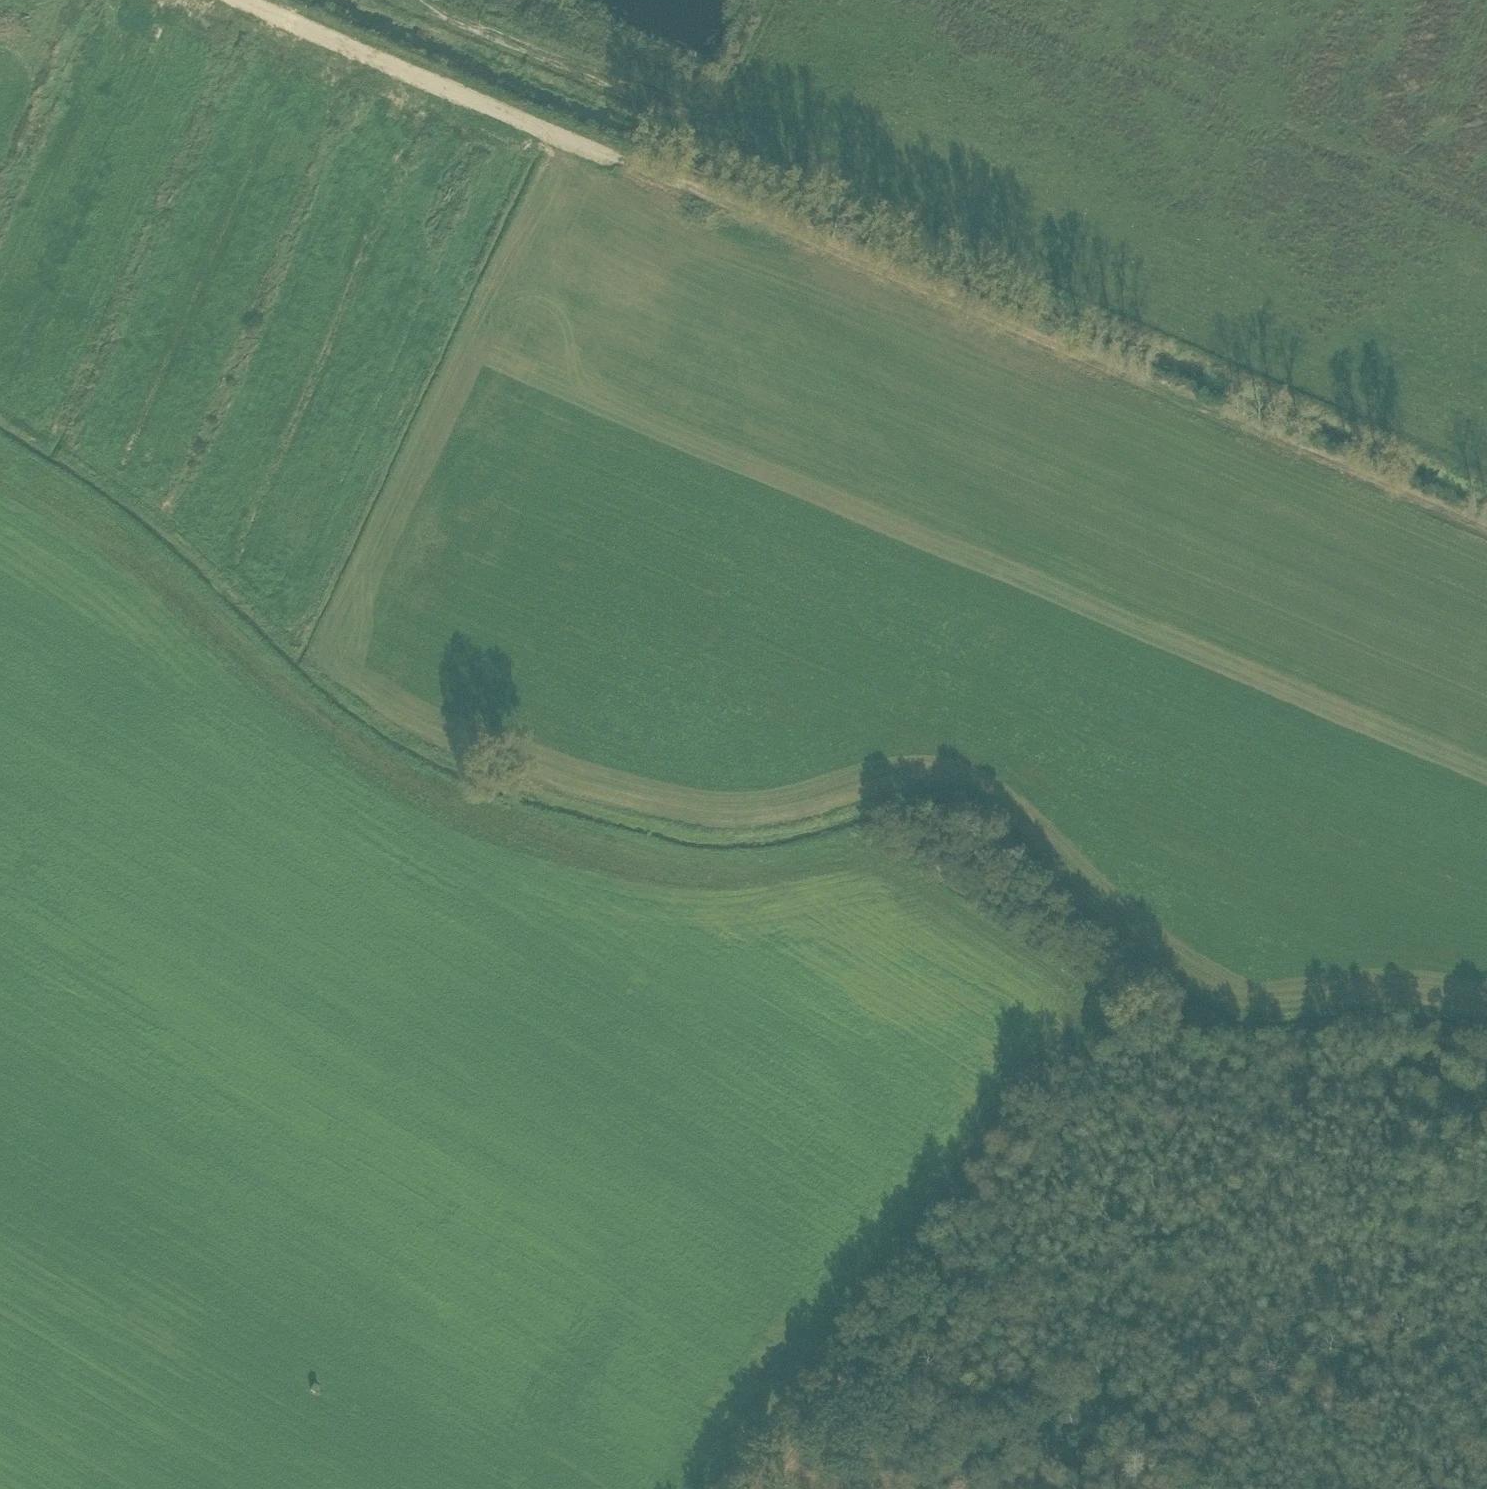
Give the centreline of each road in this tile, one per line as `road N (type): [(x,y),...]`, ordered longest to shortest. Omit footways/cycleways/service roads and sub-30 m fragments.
road 1 (unclassified): [(1486,520),(259,0)]
road 2 (track): [(688,115),(414,0)]

